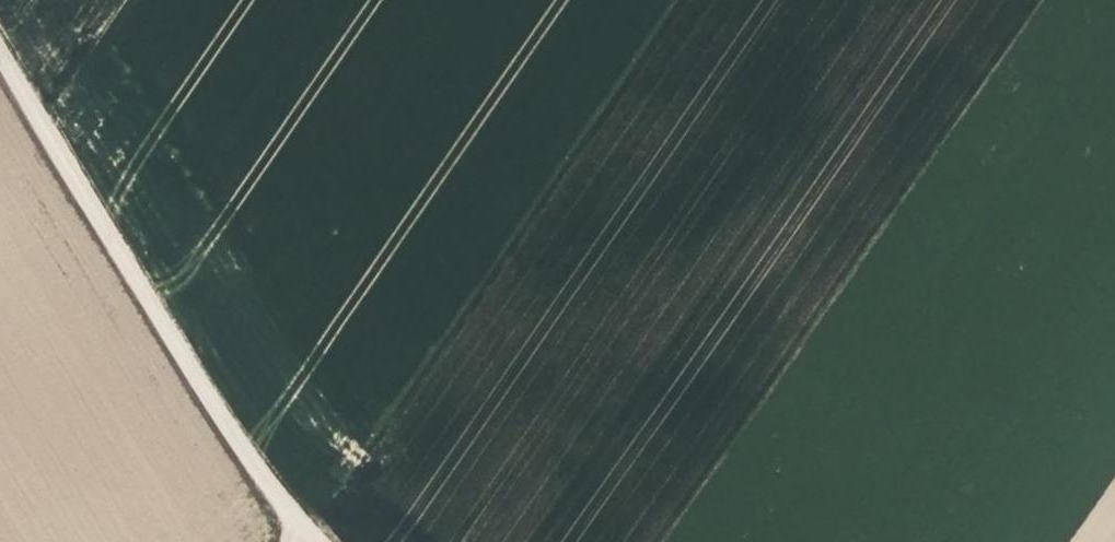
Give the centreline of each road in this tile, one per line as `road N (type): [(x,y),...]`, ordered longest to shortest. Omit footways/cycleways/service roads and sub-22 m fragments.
road 1 (track): [(0,54),(197,379),(313,541)]

